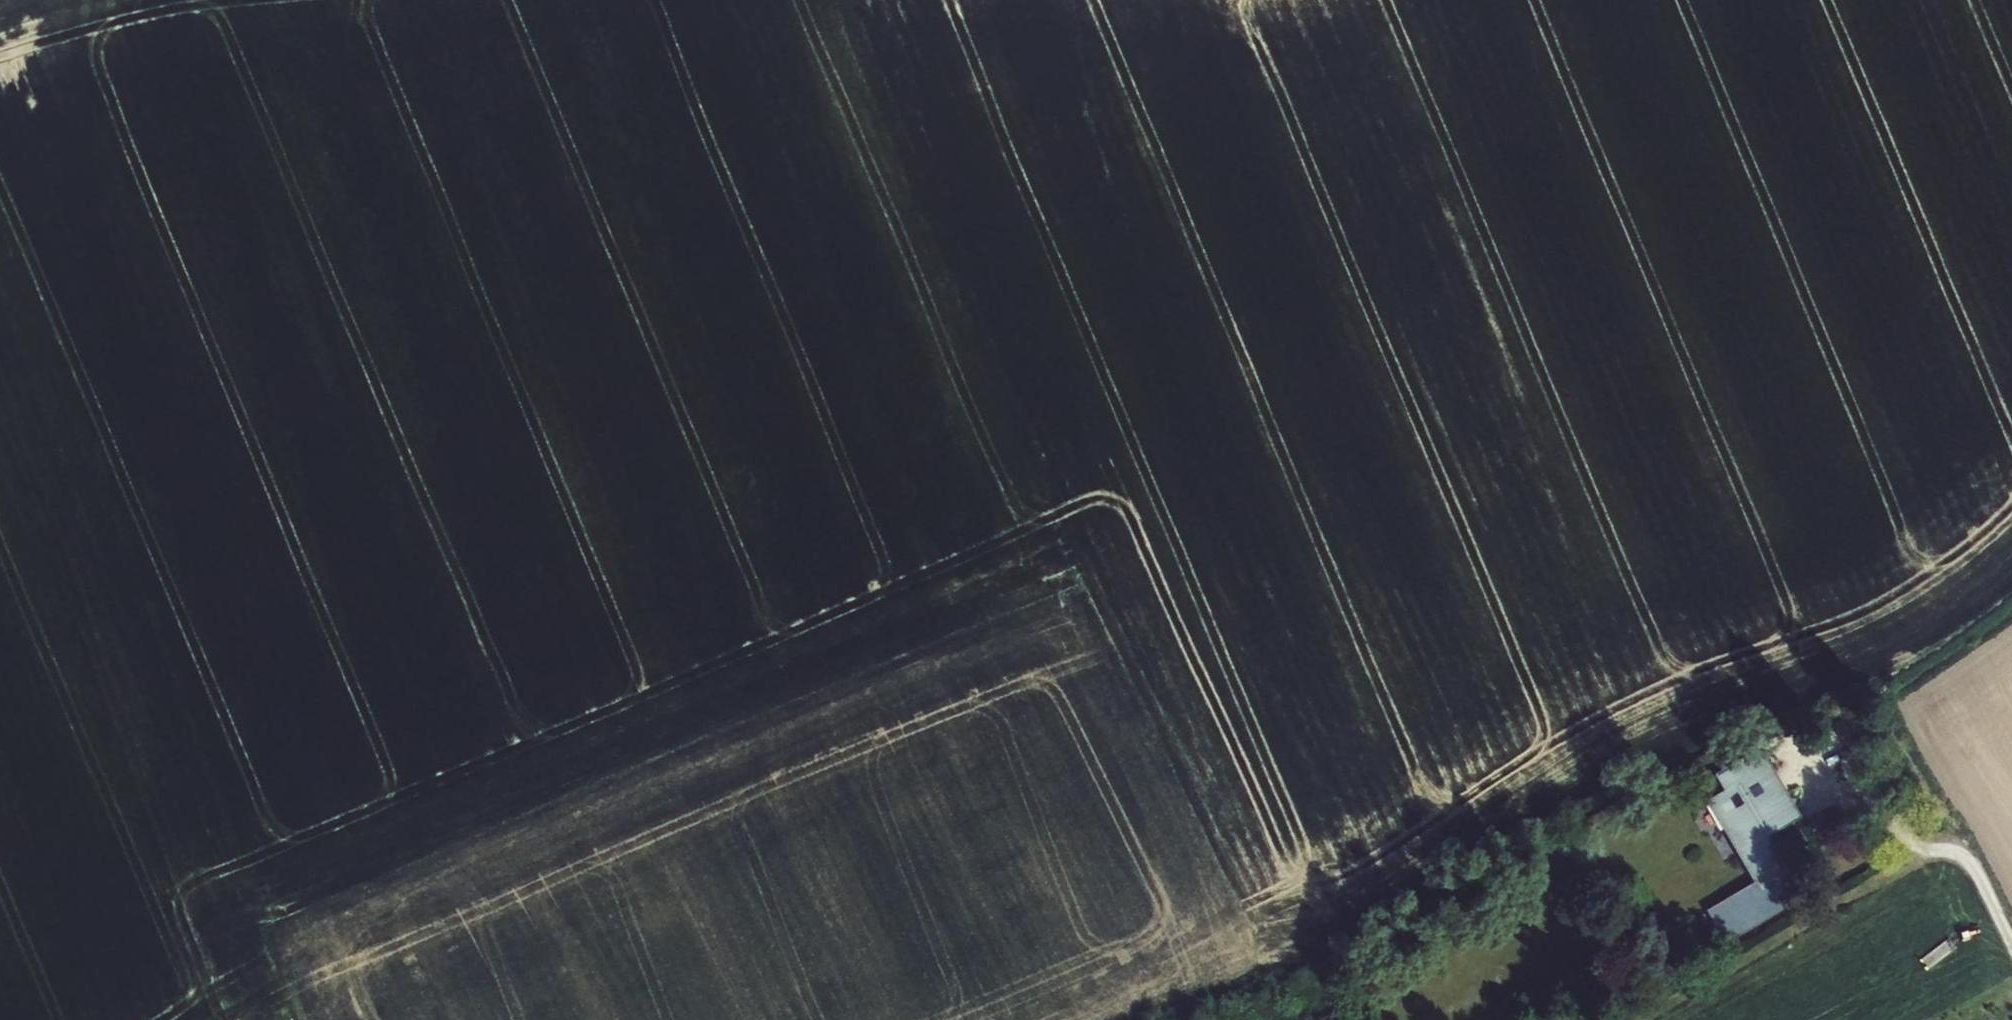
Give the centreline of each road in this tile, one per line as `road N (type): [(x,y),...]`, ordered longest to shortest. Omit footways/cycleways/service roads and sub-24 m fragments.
road 1 (unclassified): [(2011,948),(1959,835)]

